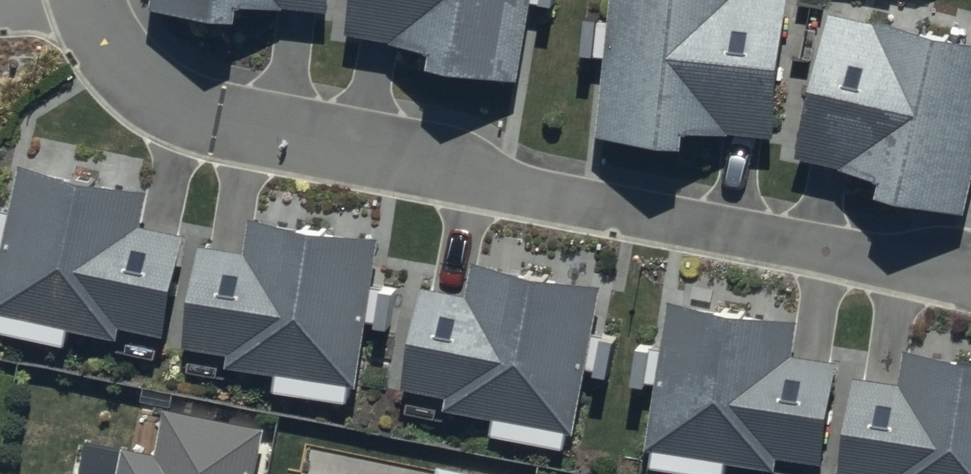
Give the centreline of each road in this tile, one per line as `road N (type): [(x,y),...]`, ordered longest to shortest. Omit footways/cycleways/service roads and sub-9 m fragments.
road 1 (residential): [(92,0),(107,44),(144,89),(195,115),(970,287)]

